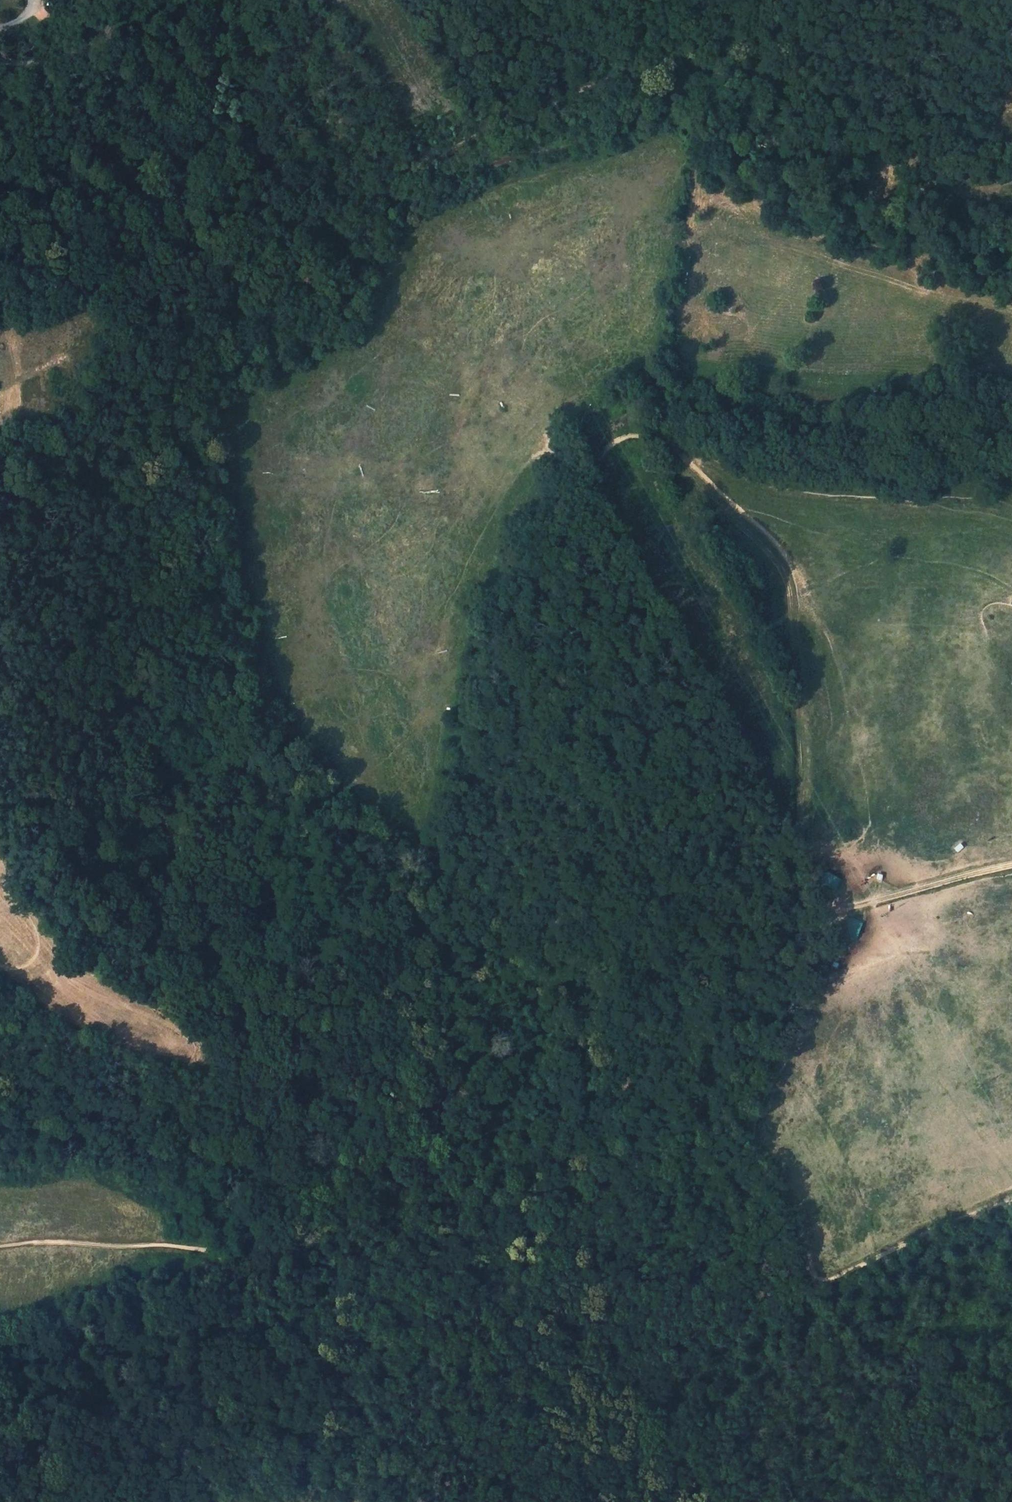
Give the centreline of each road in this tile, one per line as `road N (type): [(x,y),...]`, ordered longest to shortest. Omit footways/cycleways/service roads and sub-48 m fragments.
road 1 (track): [(1011,1199),(816,1282),(804,1241),(756,1153),(757,1113),(796,1045),(842,908),(1011,865)]
road 2 (track): [(842,908),(806,866),(788,582),(776,563),(654,437),(619,439),(539,487)]
road 3 (track): [(122,0),(89,41),(40,57),(0,57)]

